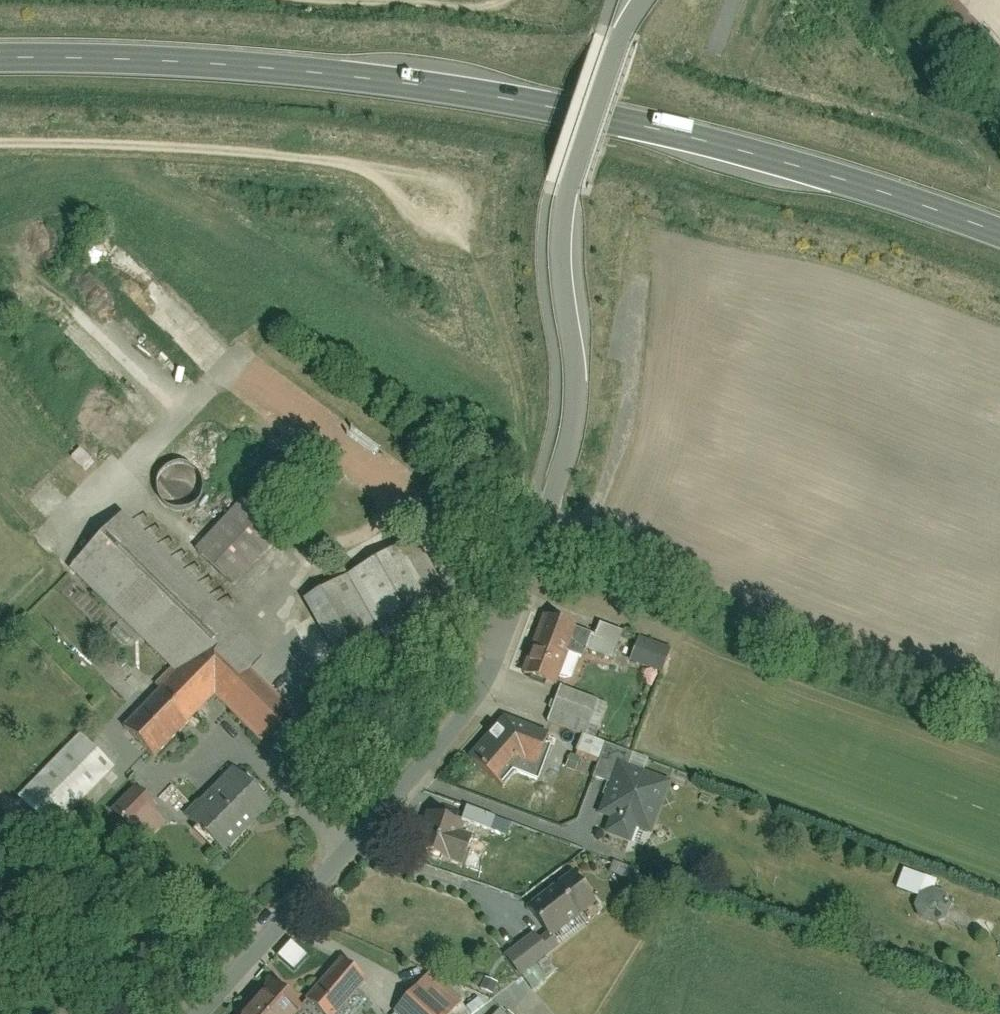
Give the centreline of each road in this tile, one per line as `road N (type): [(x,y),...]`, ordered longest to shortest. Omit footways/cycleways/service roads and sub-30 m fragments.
road 1 (residential): [(208,1013),(430,757),(488,668),(552,498),(577,404),(563,276),(573,195),(623,46),(650,0)]
road 2 (primary): [(0,59),(286,69),(553,107),(696,138),(999,233)]
road 3 (track): [(0,143),(317,159),(428,181),(447,196)]

